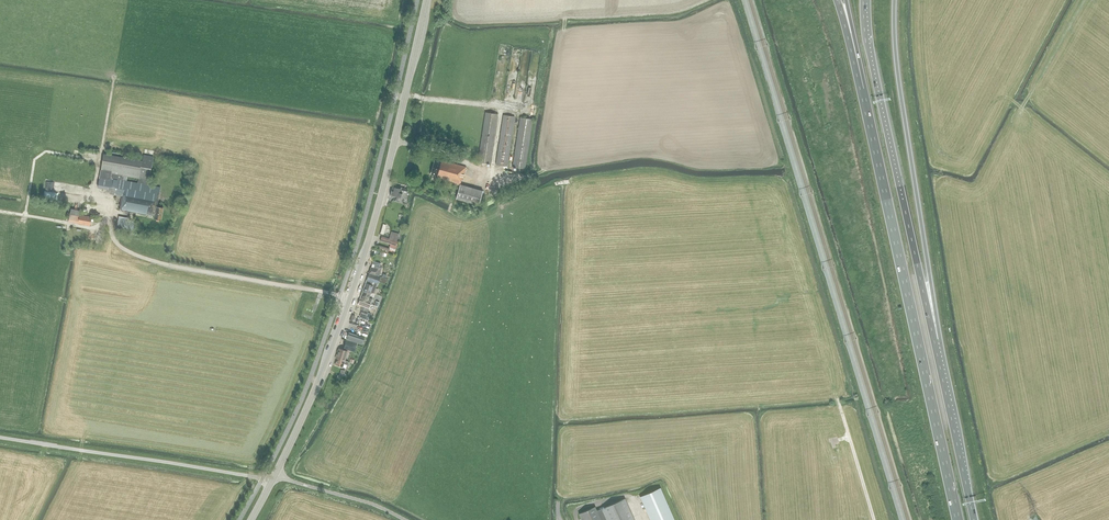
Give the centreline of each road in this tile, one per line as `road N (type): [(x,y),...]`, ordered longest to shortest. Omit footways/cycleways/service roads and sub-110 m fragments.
road 1 (tertiary): [(275,475),(357,279),(426,0)]
road 2 (trunk): [(864,99),(958,519)]
road 3 (trunk): [(934,341),(871,60),(865,0)]
road 4 (trunk): [(934,341),(894,0)]
road 5 (unclassified): [(262,478),(0,438)]
road 6 (trunk): [(974,519),(934,341)]
road 7 (track): [(524,111),(385,94)]
road 8 (unclassified): [(405,519),(275,475)]
road 9 (track): [(838,398),(874,519)]
road 10 (track): [(25,215),(35,159),(46,152),(99,161)]

